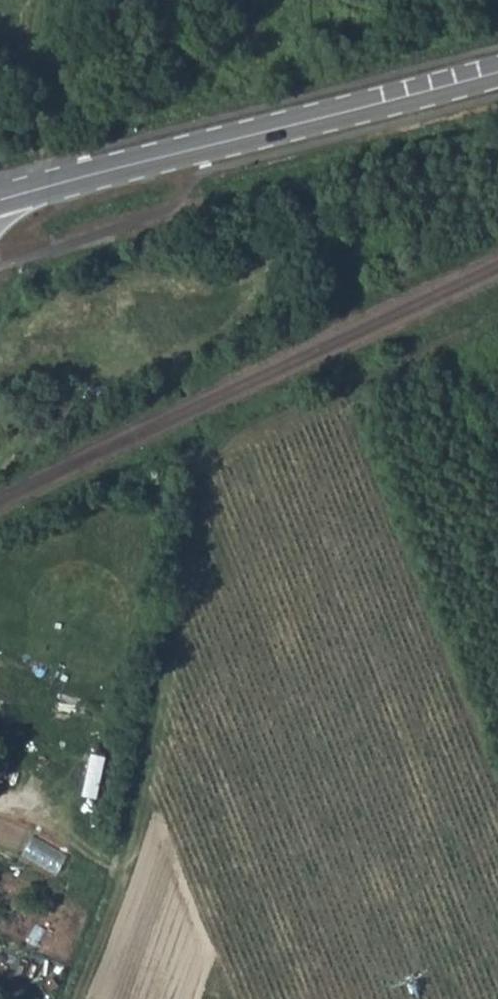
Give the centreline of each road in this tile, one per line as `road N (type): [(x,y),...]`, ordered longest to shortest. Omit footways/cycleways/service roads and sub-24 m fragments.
road 1 (secondary): [(0,200),(497,71)]

